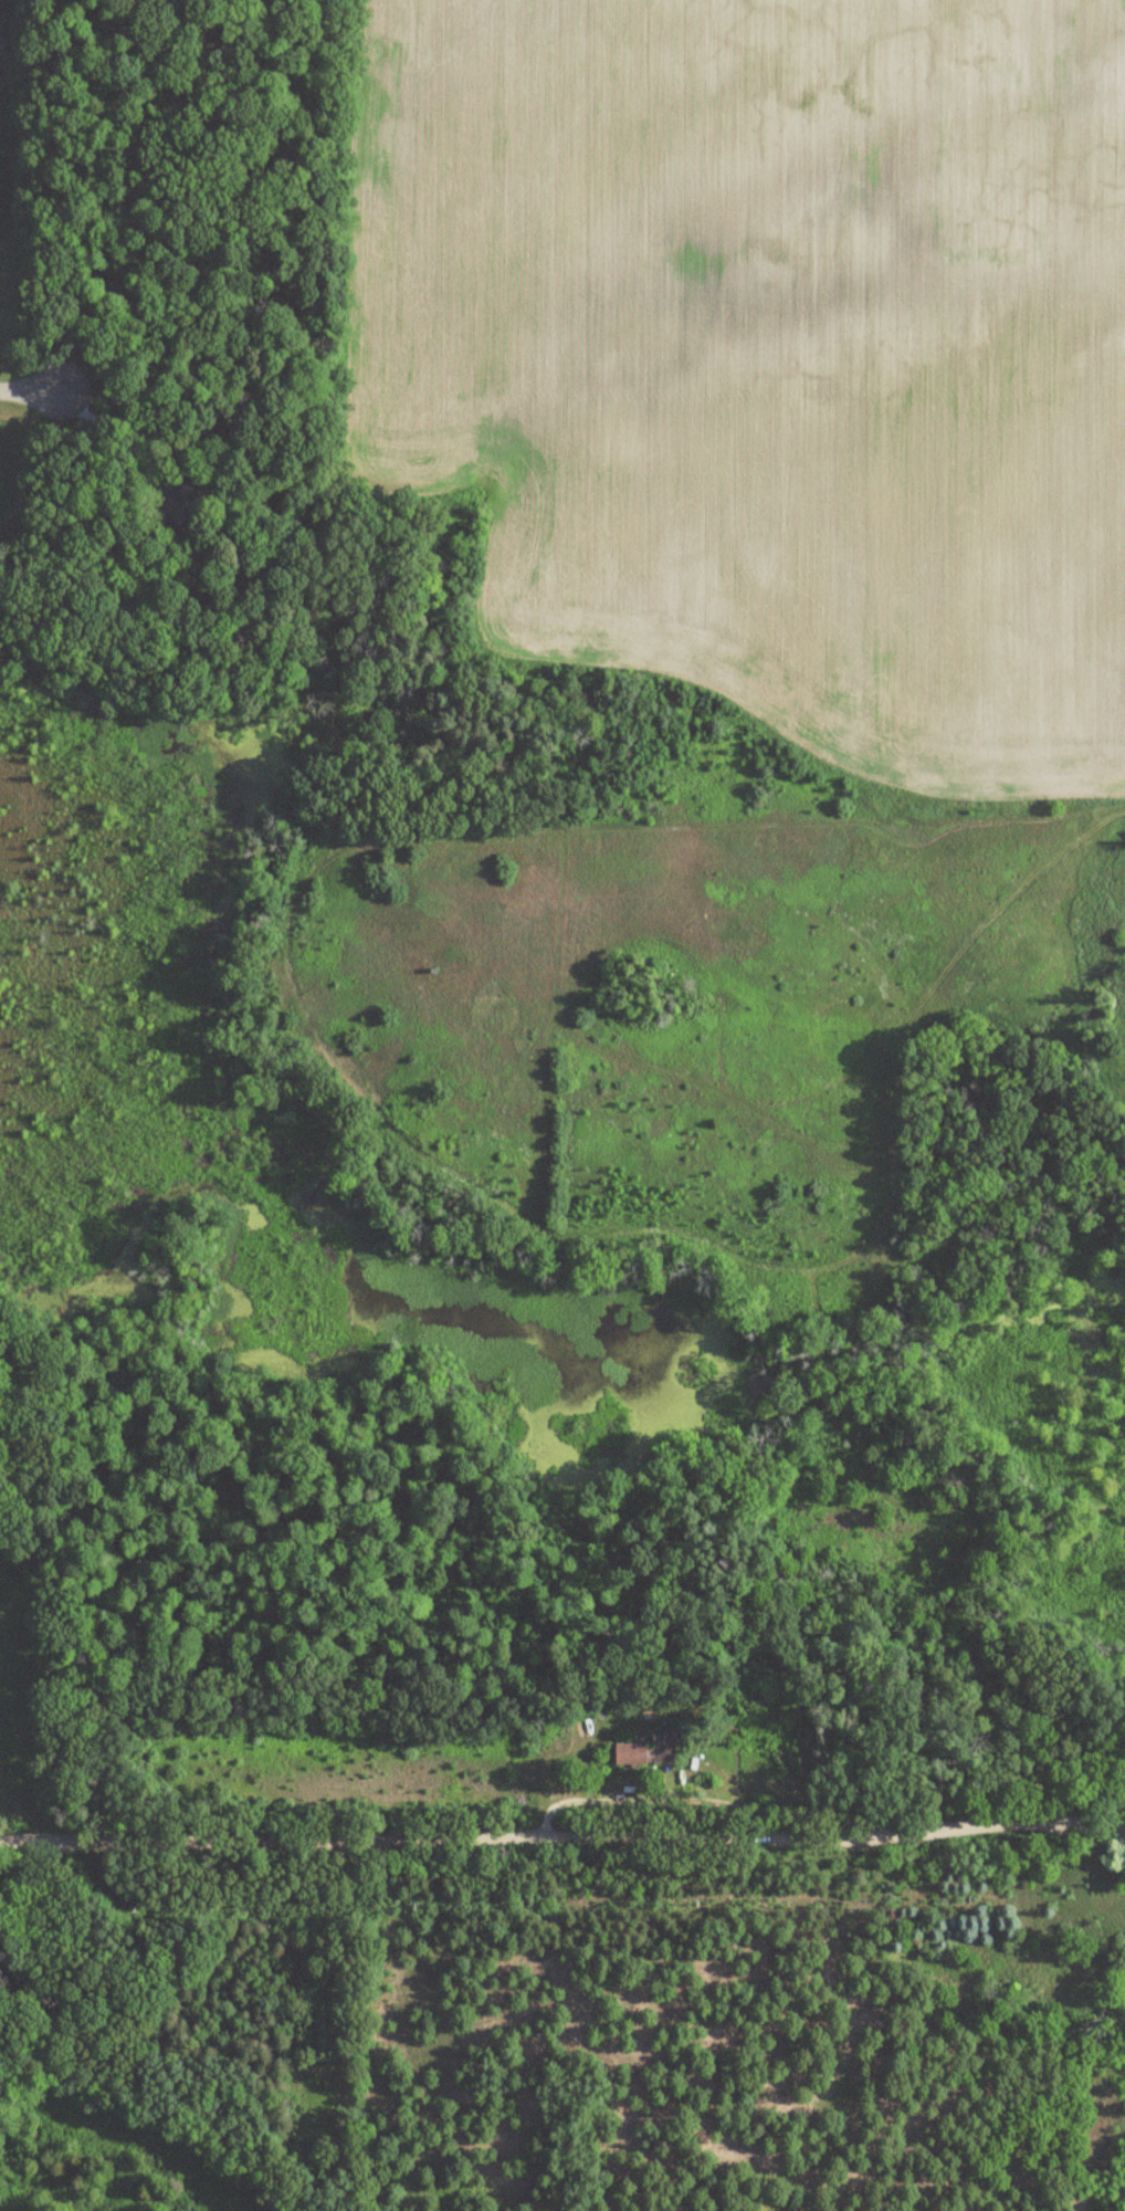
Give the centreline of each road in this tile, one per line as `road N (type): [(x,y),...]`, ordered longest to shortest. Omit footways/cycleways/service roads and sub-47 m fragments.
road 1 (residential): [(1124,1834),(1021,1821),(824,1838),(0,1841)]

